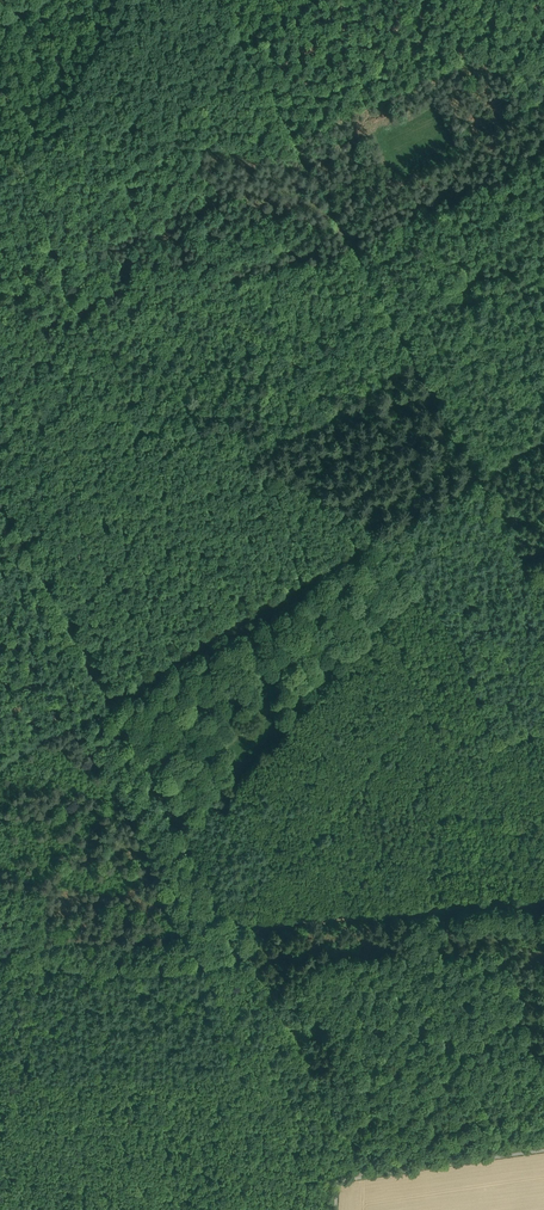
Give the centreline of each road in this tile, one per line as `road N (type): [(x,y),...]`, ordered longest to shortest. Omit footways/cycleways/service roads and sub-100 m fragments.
road 1 (track): [(220,0),(478,480)]
road 2 (track): [(110,700),(478,480)]
road 3 (track): [(543,902),(268,925),(228,917)]
road 4 (track): [(245,950),(232,962),(156,970),(0,958)]
road 5 (track): [(228,917),(110,700)]
road 6 (track): [(357,1157),(245,950)]
road 7 (track): [(110,700),(0,495)]
road 8 (track): [(478,480),(543,615)]
road 9 (track): [(110,700),(0,767)]

